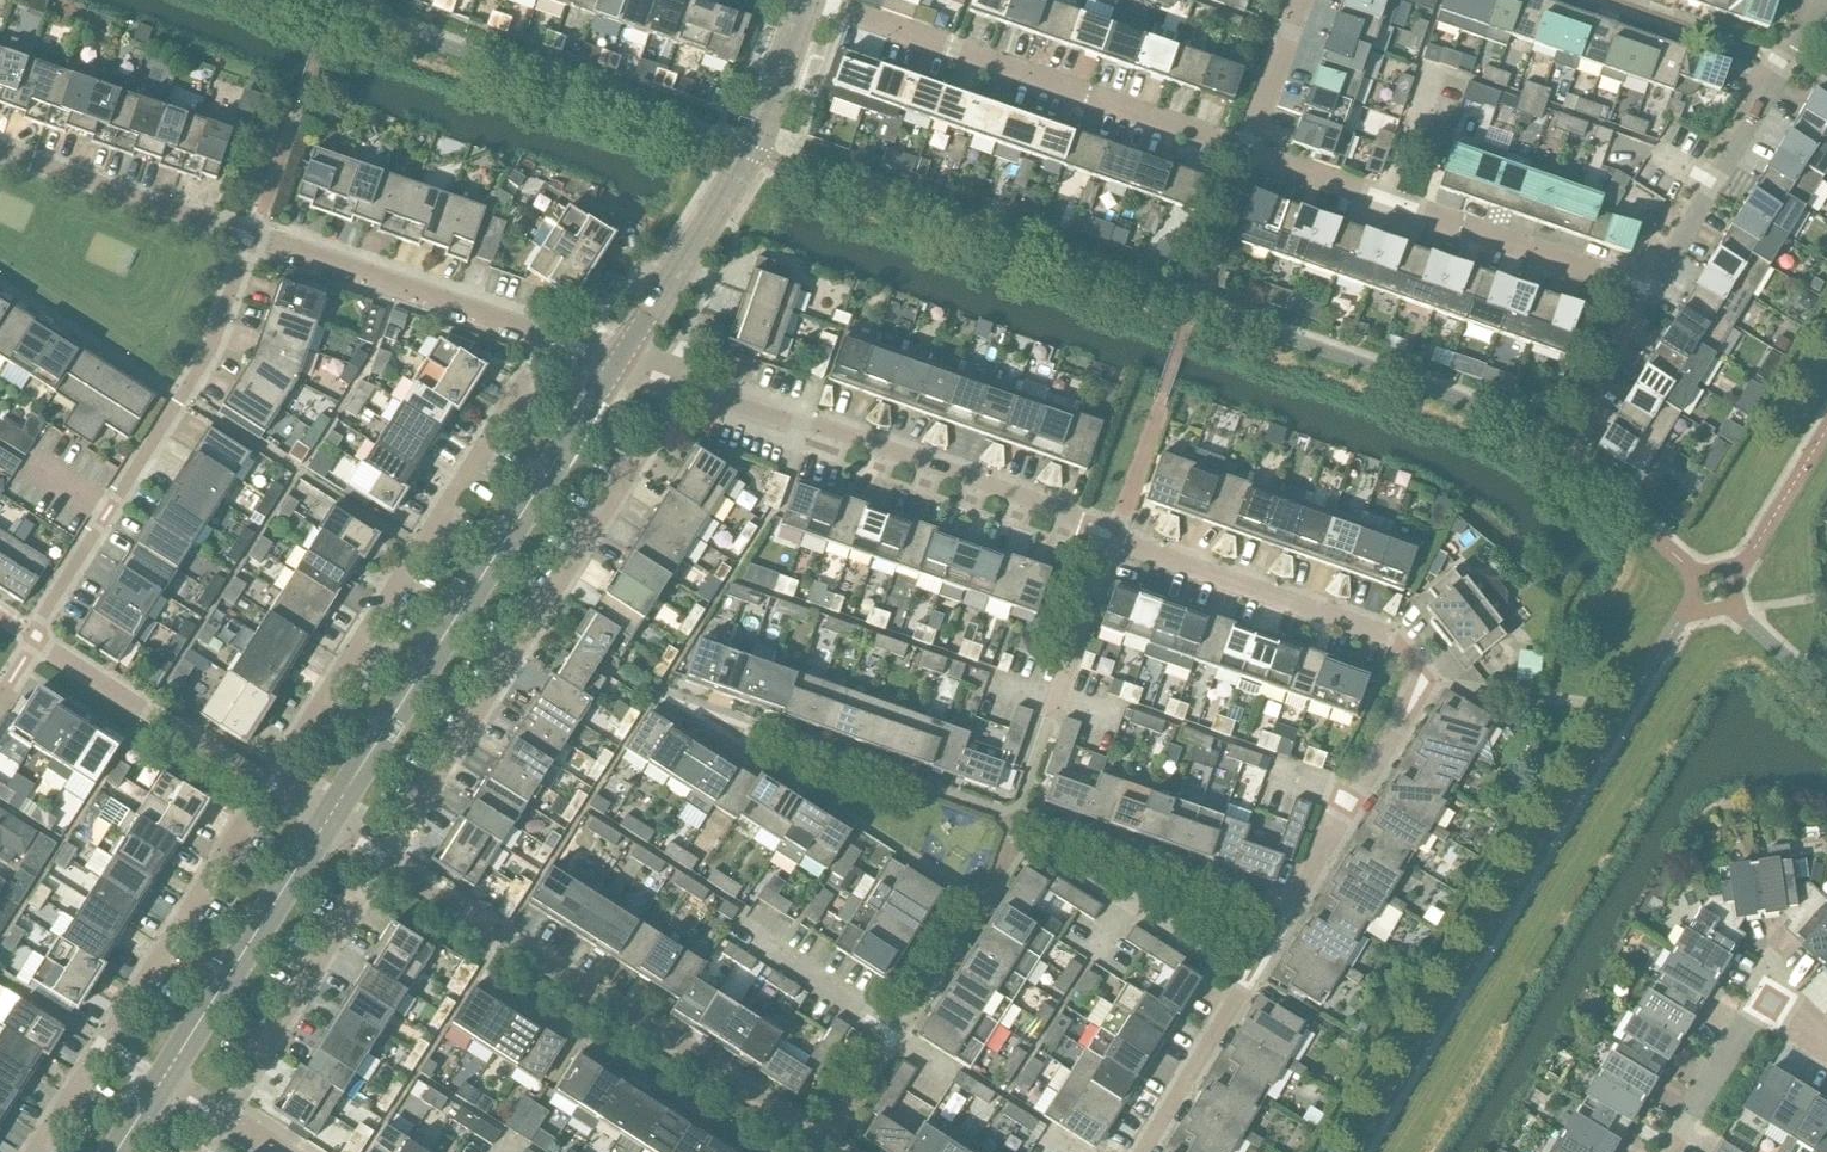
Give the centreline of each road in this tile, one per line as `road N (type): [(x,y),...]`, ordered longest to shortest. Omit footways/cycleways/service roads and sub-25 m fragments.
road 1 (residential): [(1247,977),(1423,681),(1387,635),(1114,537)]
road 2 (residential): [(387,860),(648,446),(678,382)]
road 3 (tertiary): [(622,362),(328,826)]
road 4 (residential): [(549,341),(266,786)]
road 5 (residential): [(827,1144),(606,1009),(387,860)]
road 6 (residential): [(1114,537),(678,382)]
road 7 (residential): [(33,641),(210,347),(252,238)]
road 8 (residential): [(1248,150),(819,0)]
road 9 (residential): [(266,786),(37,1151)]
road 10 (tertiary): [(803,0),(751,152),(622,362)]
road 11 (residential): [(1650,289),(1826,0)]
road 12 (residential): [(252,238),(549,341)]
road 13 (tertiary): [(328,826),(165,1084)]
road 14 (residential): [(224,1114),(387,860)]
road 15 (residential): [(1650,289),(1388,199)]
road 16 (residential): [(266,786),(33,641)]
road 17 (residential): [(0,149),(252,238)]
road 18 (residential): [(1671,1151),(1773,986),(1826,1035)]
road 19 (residential): [(1092,961),(1129,901),(1247,977)]
road 20 (residential): [(1137,1151),(1247,977)]
road 21 (residential): [(894,1036),(734,933)]
road 22 (residential): [(1556,451),(1650,289)]
road 23 (residential): [(1114,537),(1060,696)]
road 24 (residential): [(1388,199),(1438,39)]
road 25 (residential): [(1248,150),(1299,0)]
road 26 (residential): [(1388,199),(1248,150)]
road 27 (residential): [(827,1144),(894,1036)]

